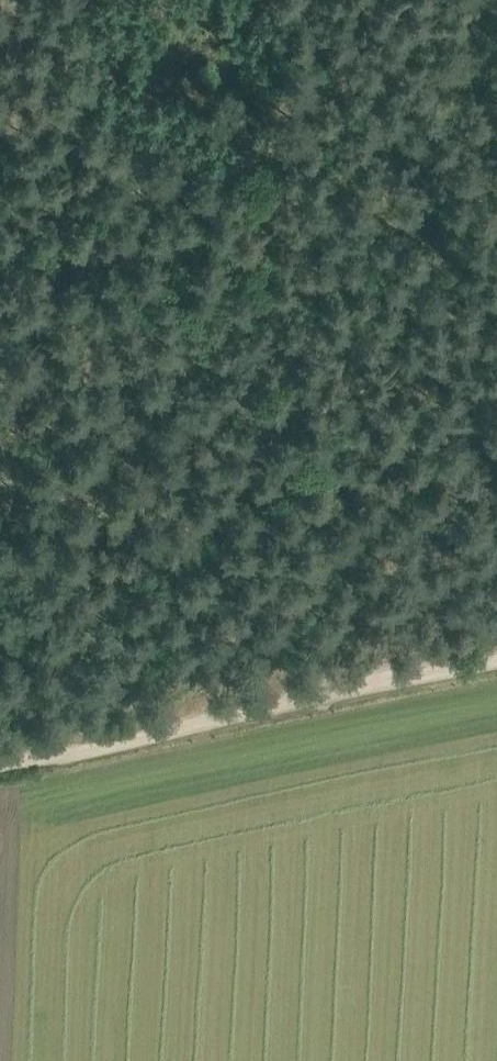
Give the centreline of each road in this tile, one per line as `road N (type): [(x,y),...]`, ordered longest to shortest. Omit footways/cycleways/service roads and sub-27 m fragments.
road 1 (track): [(0,764),(496,656)]

